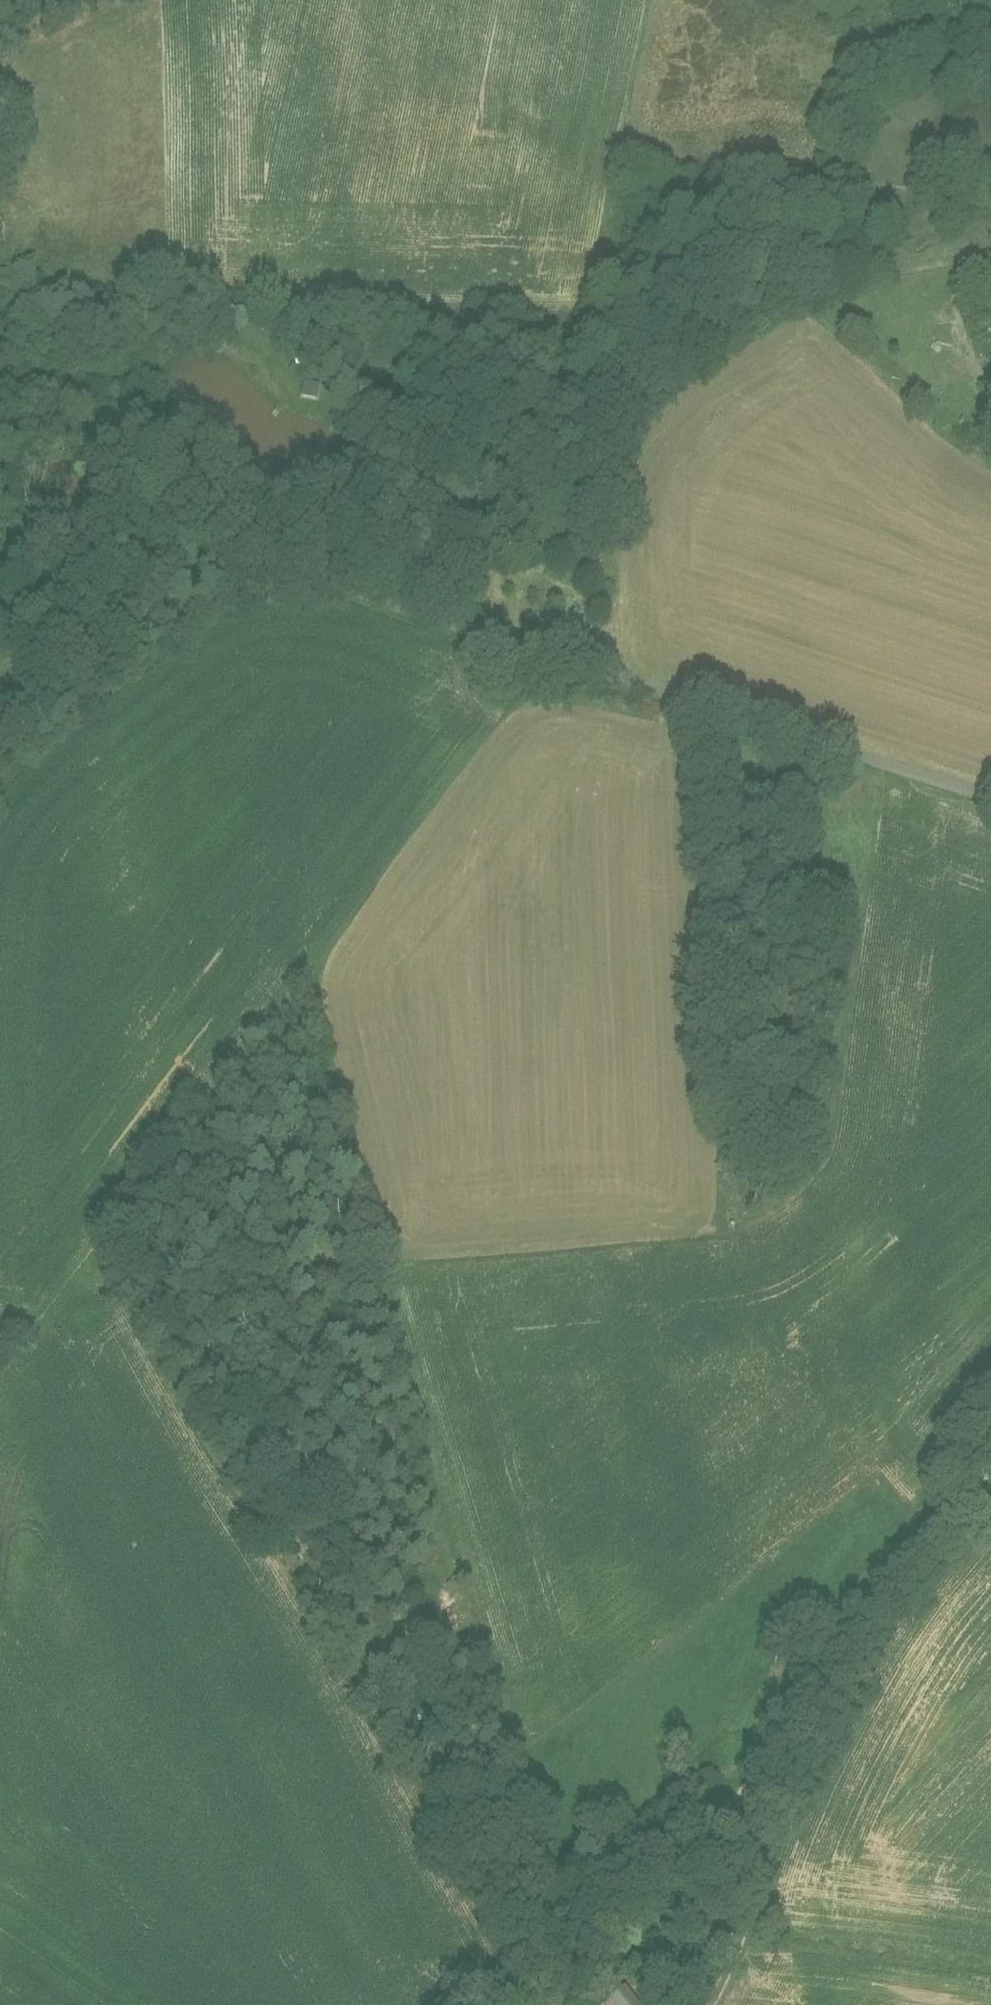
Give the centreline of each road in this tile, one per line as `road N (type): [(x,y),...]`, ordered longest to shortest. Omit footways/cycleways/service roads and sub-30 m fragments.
road 1 (unclassified): [(990,796),(281,572),(202,577),(0,646)]
road 2 (track): [(527,2004),(570,1980),(615,1905),(805,1752),(839,1714),(893,1605),(947,1533),(990,1501)]

